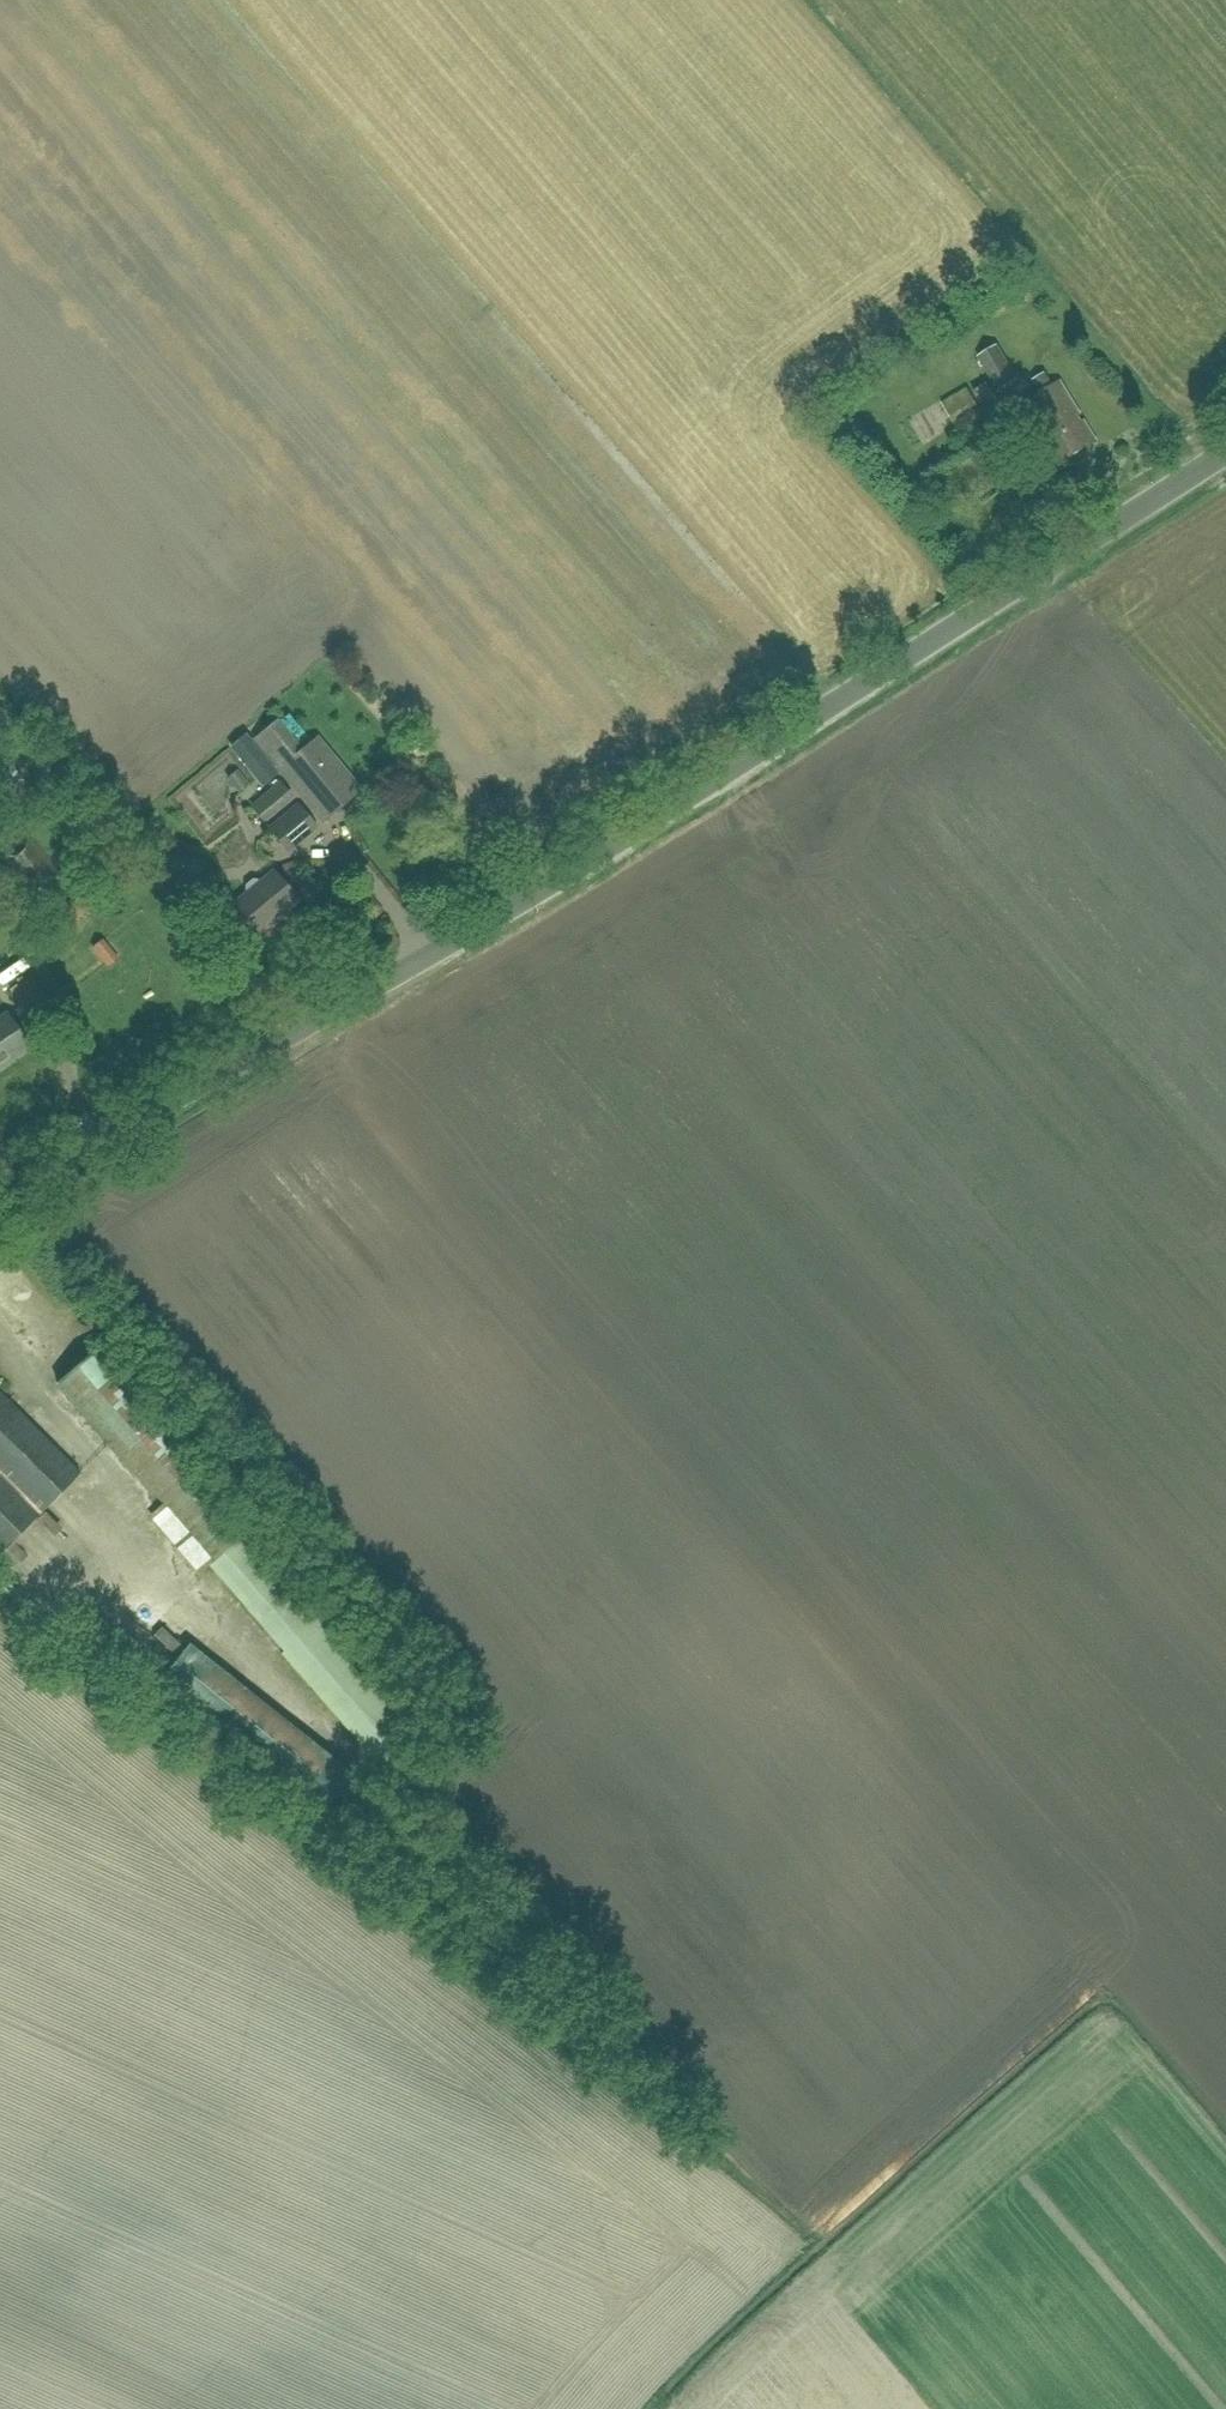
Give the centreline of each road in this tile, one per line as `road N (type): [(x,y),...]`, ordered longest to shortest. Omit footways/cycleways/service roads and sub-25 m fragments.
road 1 (unclassified): [(0,1203),(558,875),(1225,451)]

